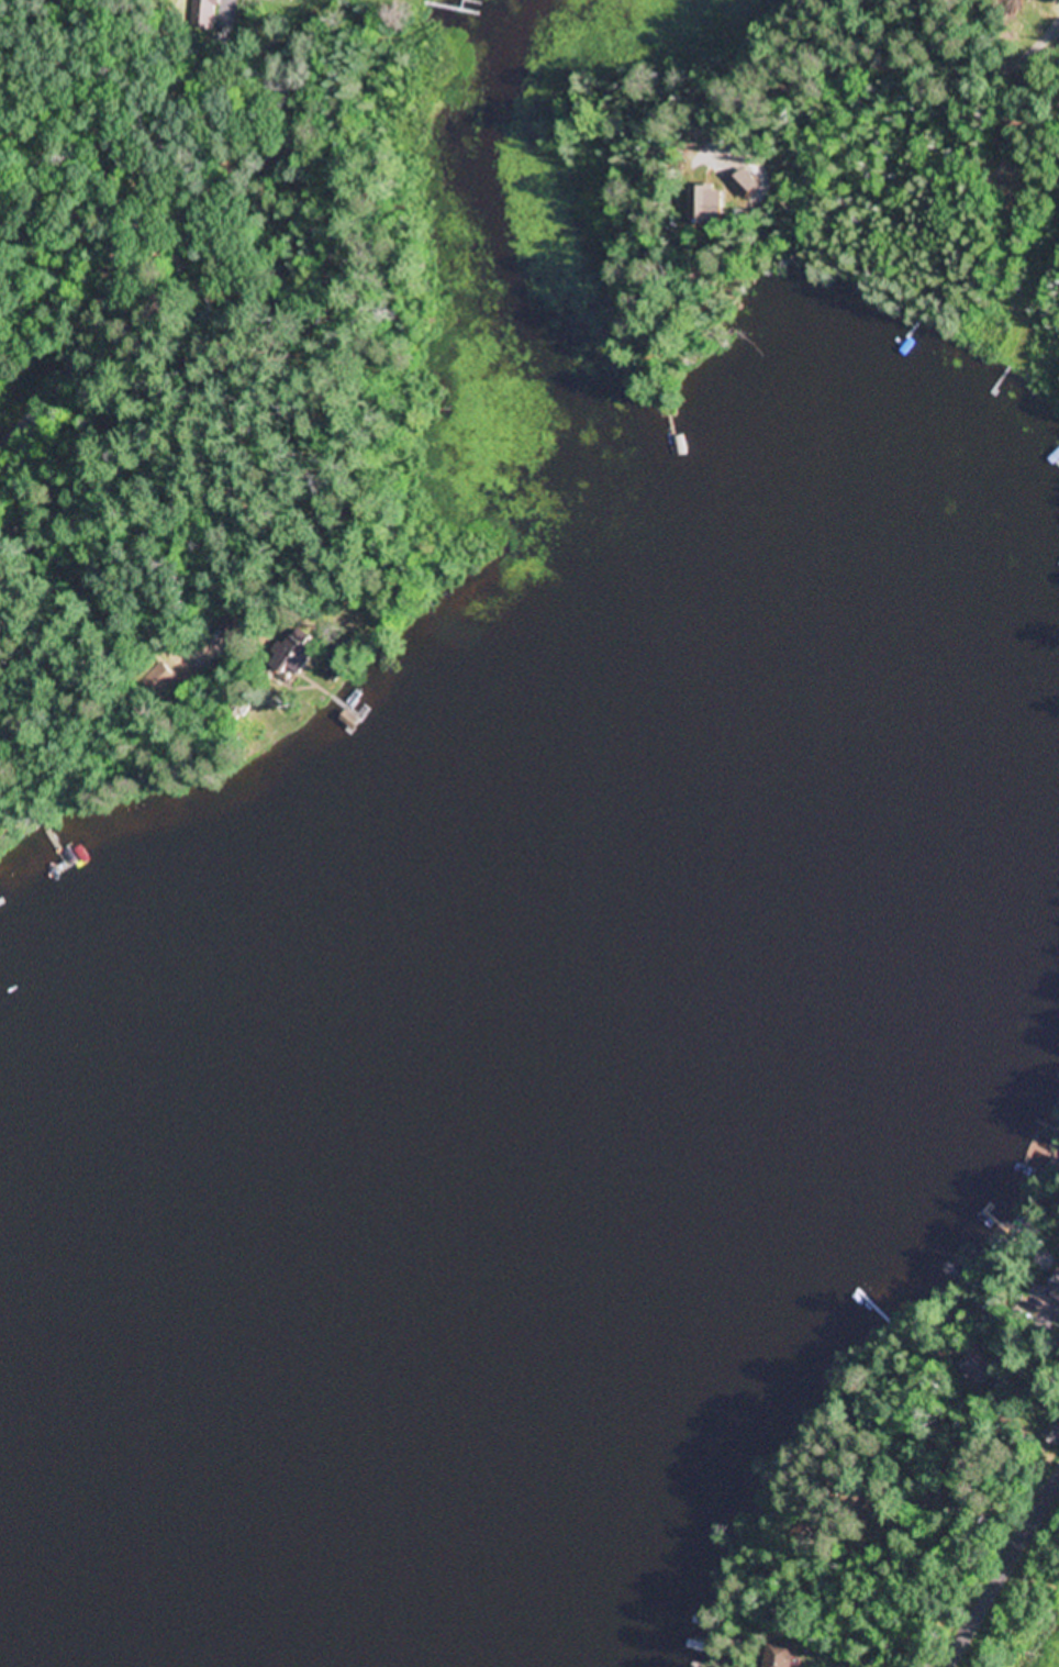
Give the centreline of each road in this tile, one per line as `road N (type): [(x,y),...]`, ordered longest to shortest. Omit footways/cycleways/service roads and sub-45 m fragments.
road 1 (residential): [(0,447),(81,356),(170,141),(224,37),(233,0)]
road 2 (residential): [(952,1666),(1058,1480)]

